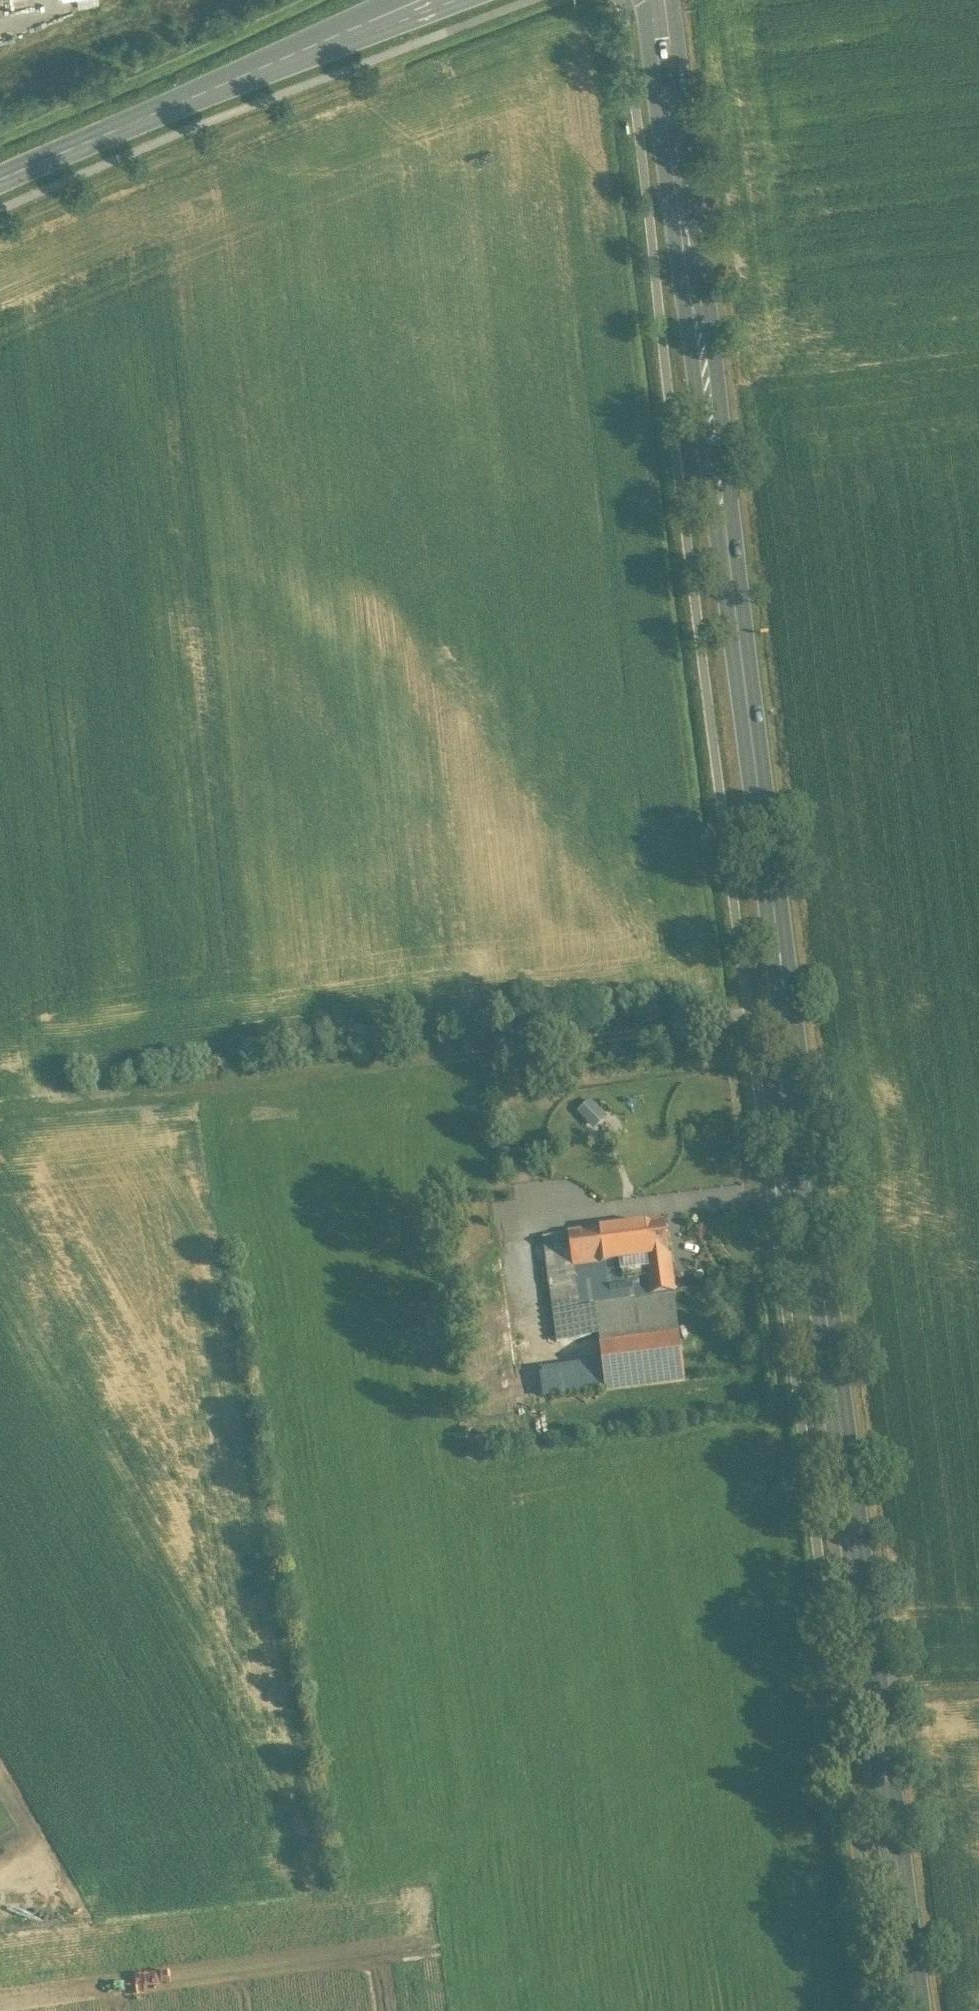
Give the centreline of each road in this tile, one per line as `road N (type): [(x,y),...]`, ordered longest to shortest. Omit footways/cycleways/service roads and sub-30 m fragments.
road 1 (primary): [(657,0),(920,2010)]
road 2 (secondary): [(0,178),(420,0)]

